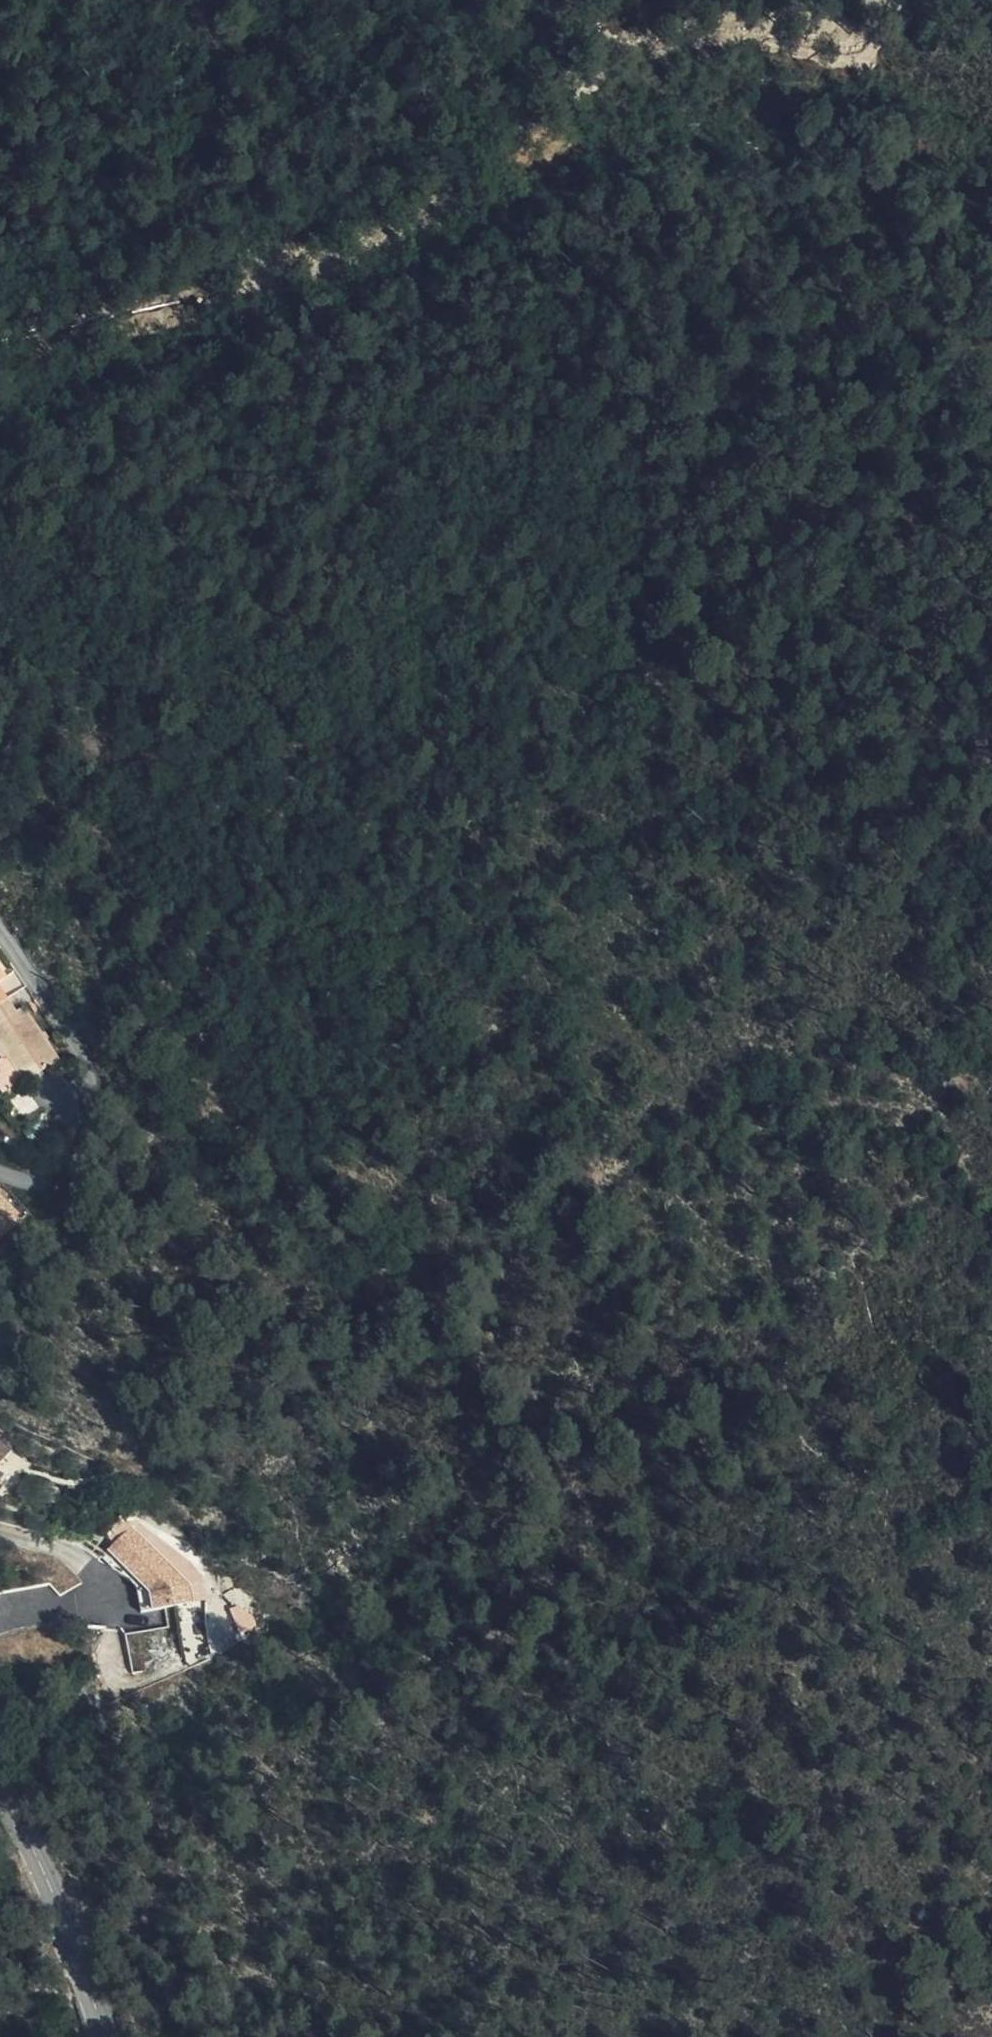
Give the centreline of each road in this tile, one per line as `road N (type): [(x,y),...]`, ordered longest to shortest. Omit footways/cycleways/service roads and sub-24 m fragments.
road 1 (tertiary): [(109,2036),(75,1940),(0,1790)]

